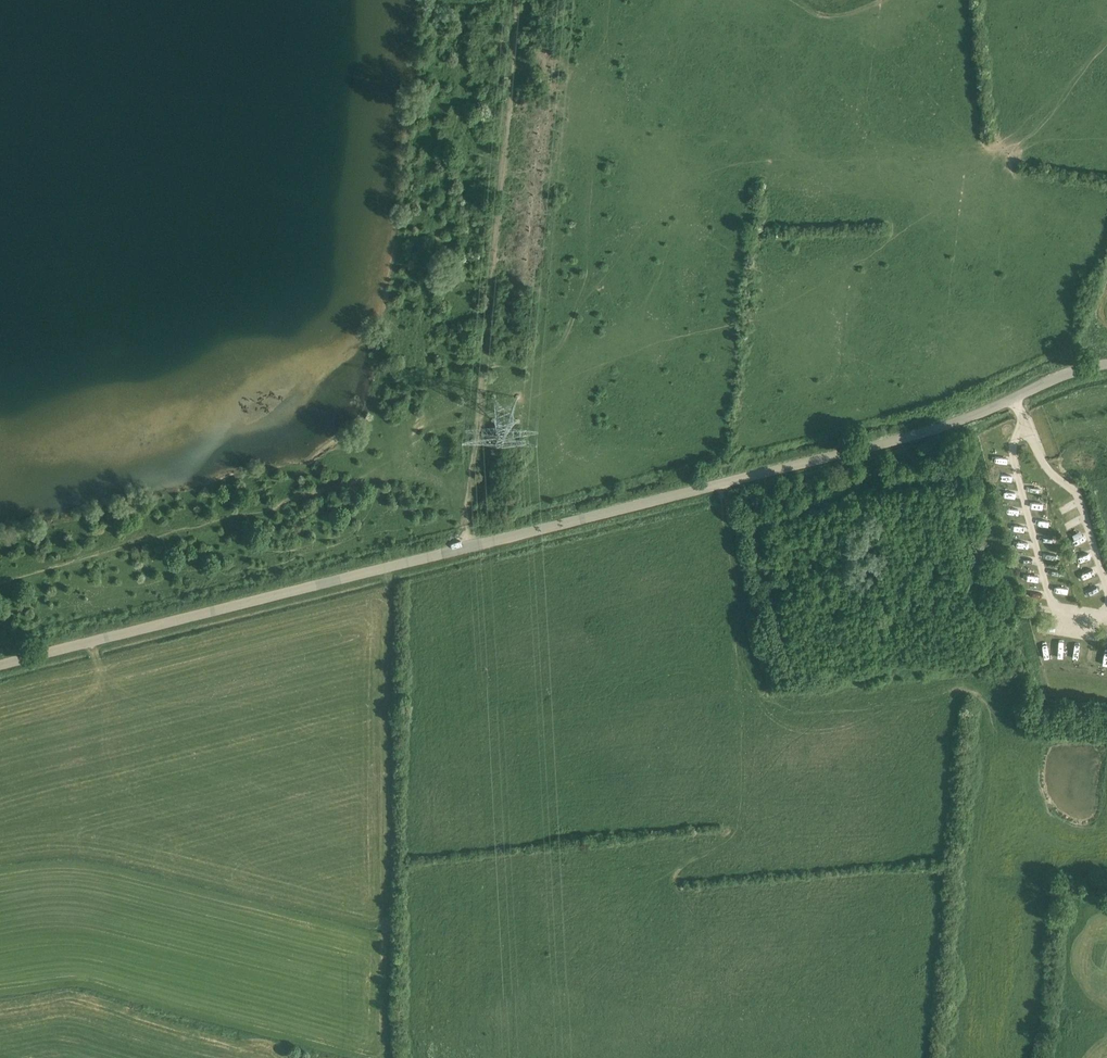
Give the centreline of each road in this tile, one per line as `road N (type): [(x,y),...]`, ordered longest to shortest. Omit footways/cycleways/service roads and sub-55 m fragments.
road 1 (unclassified): [(0,664),(900,438),(1106,363)]

